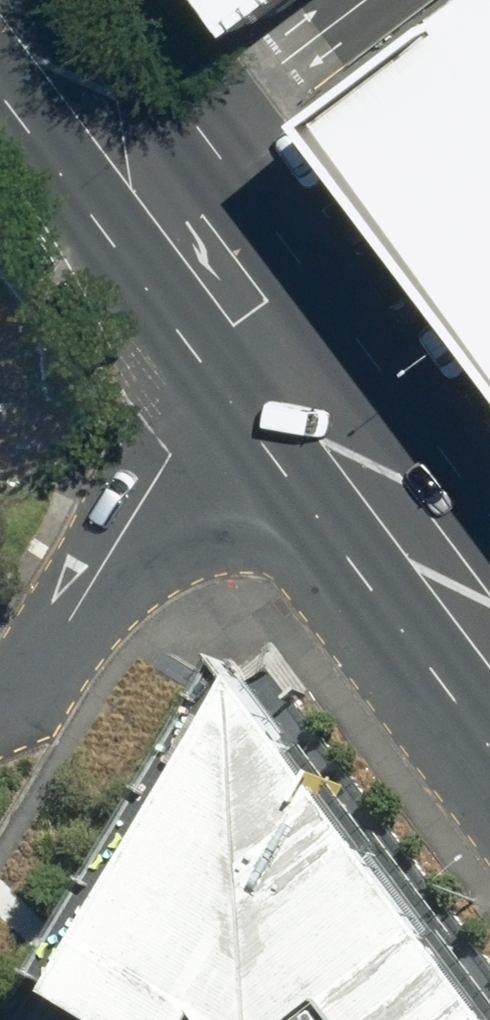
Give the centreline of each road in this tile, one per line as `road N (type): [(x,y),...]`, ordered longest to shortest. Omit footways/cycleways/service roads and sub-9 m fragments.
road 1 (residential): [(0,703),(71,624),(173,450),(277,336)]
road 2 (primary): [(22,0),(277,336)]
road 3 (primary): [(277,336),(489,627)]

